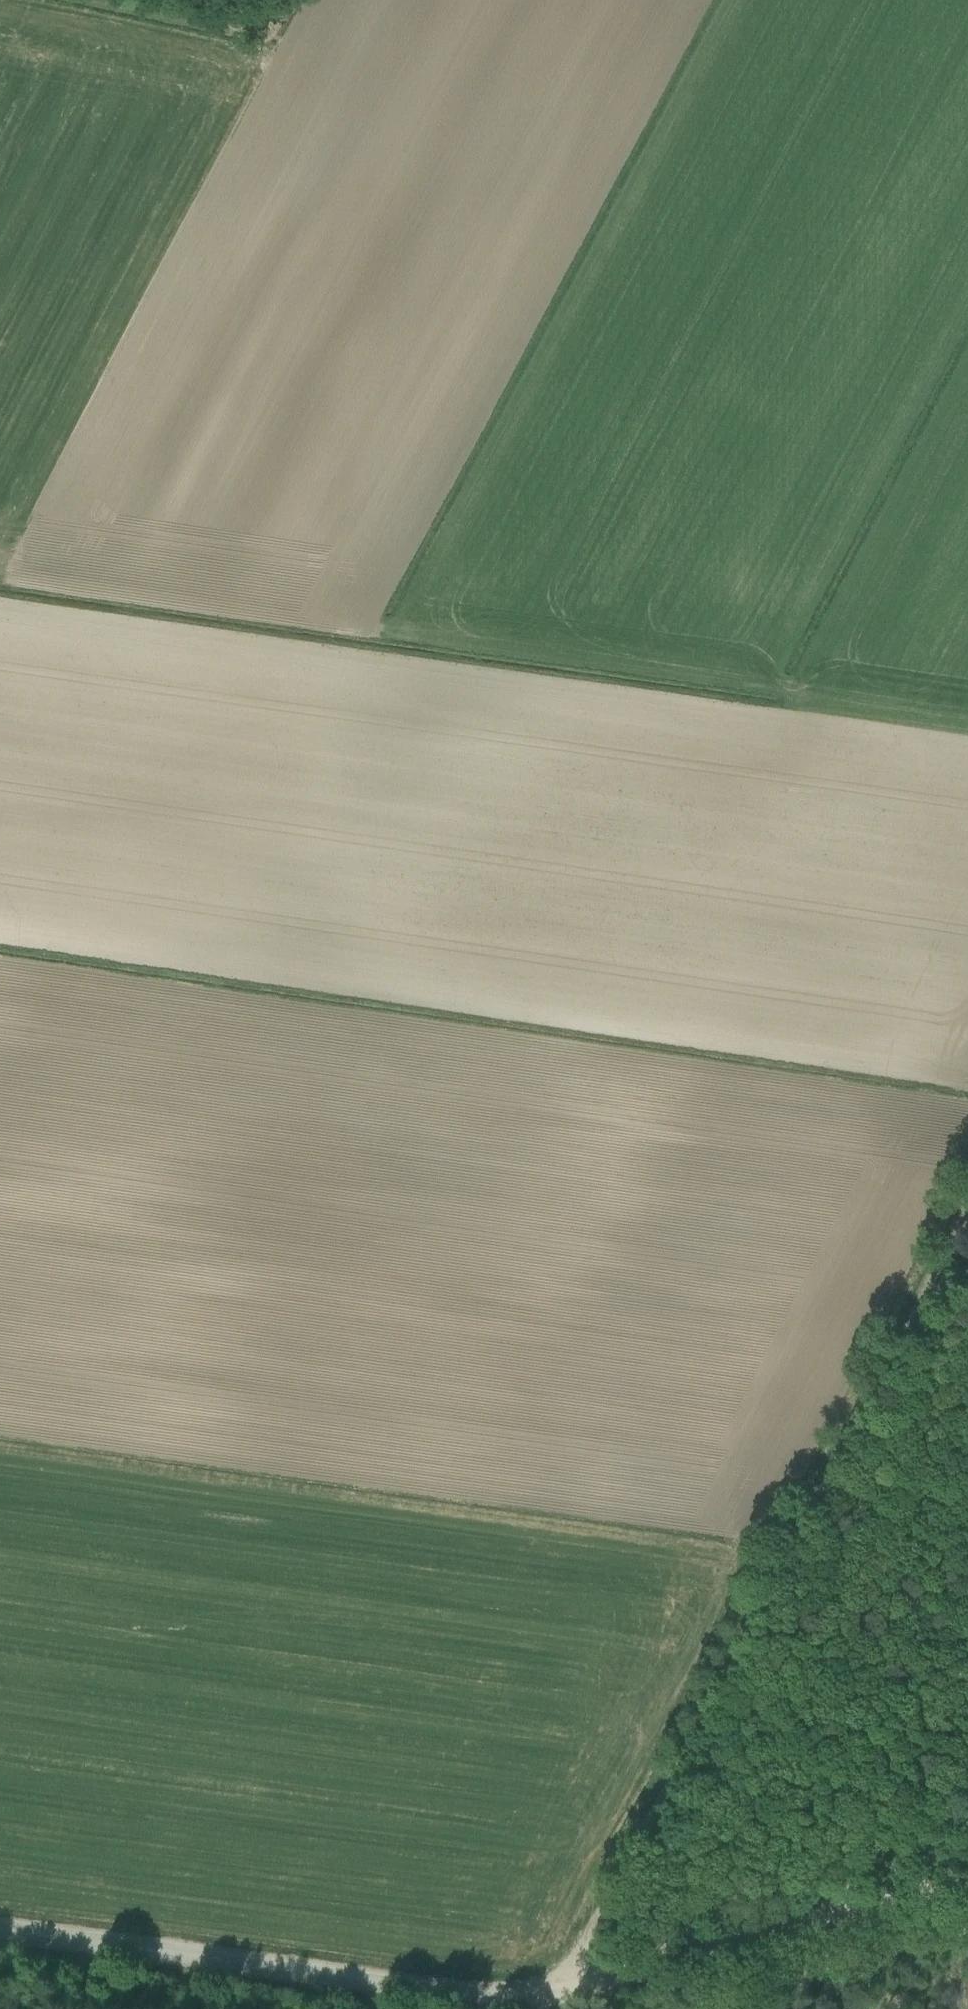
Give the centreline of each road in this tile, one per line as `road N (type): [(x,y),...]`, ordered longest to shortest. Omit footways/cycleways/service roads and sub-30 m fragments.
road 1 (track): [(967,1217),(560,2003)]
road 2 (unclassified): [(0,1927),(560,2003)]
road 3 (track): [(560,2003),(967,1885)]

